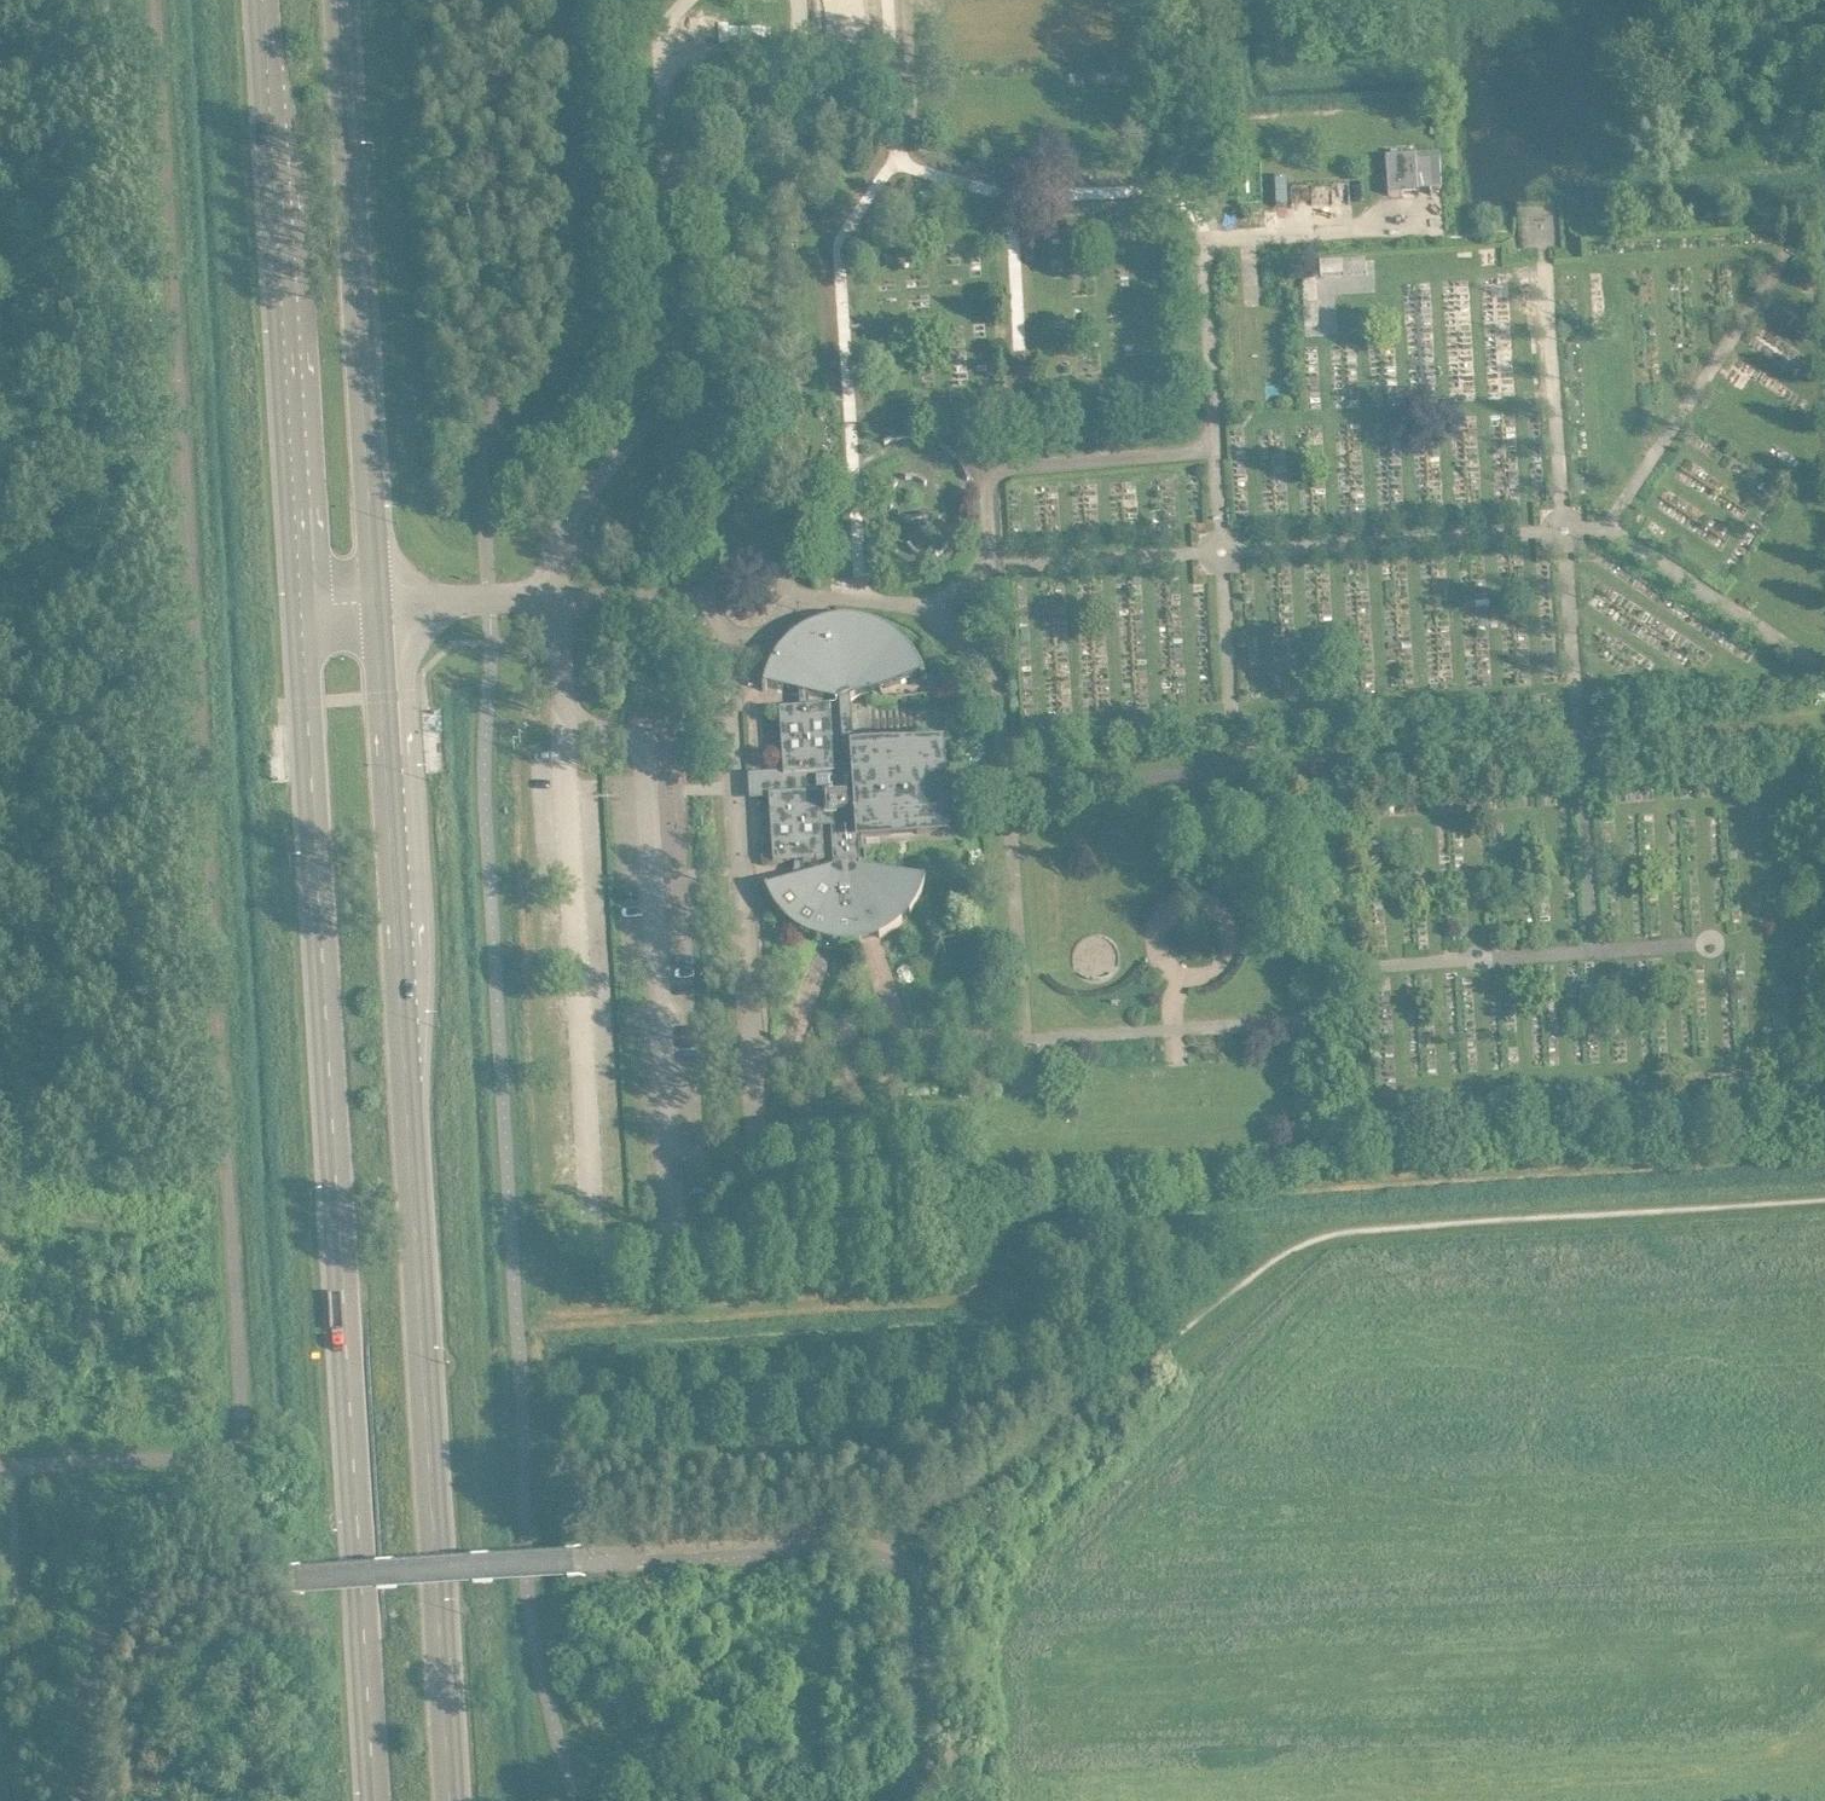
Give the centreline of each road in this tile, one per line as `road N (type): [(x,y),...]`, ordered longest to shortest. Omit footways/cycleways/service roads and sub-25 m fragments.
road 1 (secondary): [(462,1800),(342,0)]
road 2 (secondary): [(271,0),(383,1800)]

